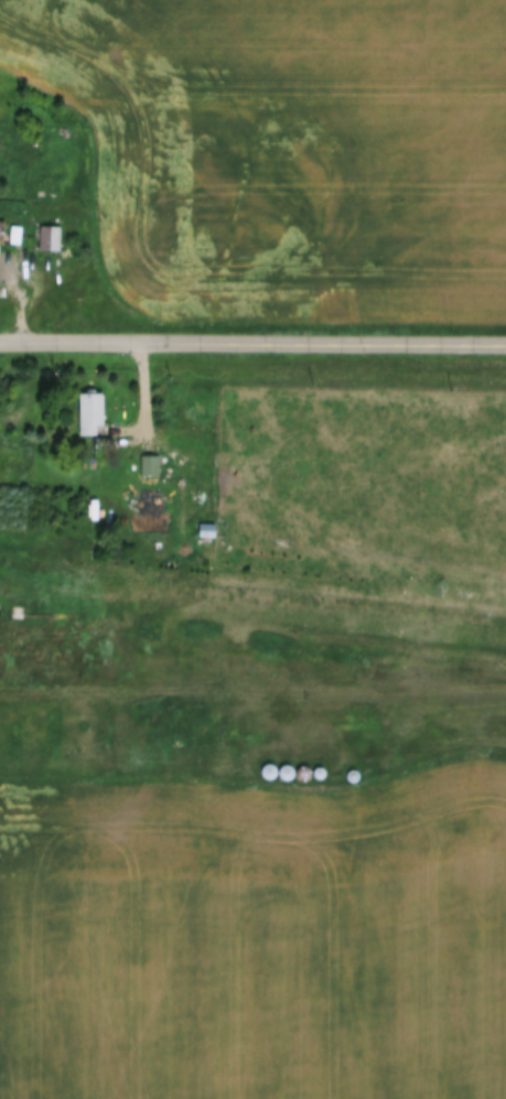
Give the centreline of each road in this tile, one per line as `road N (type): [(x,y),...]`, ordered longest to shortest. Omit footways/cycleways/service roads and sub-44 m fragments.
road 1 (residential): [(505,345),(0,343)]

